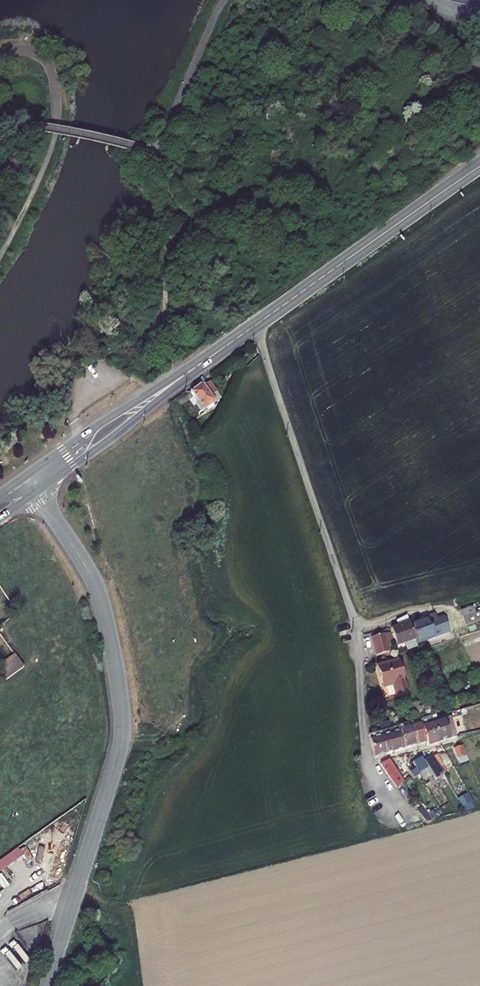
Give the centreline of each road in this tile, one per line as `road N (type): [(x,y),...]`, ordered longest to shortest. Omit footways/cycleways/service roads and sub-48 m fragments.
road 1 (unclassified): [(36,492),(99,594),(123,720),(47,985)]
road 2 (unclassified): [(255,325),(354,622),(366,753),(398,813)]
road 3 (secondary): [(255,325),(463,176)]
road 4 (secondary): [(36,492),(214,354)]
road 5 (secondary): [(214,354),(25,475)]

